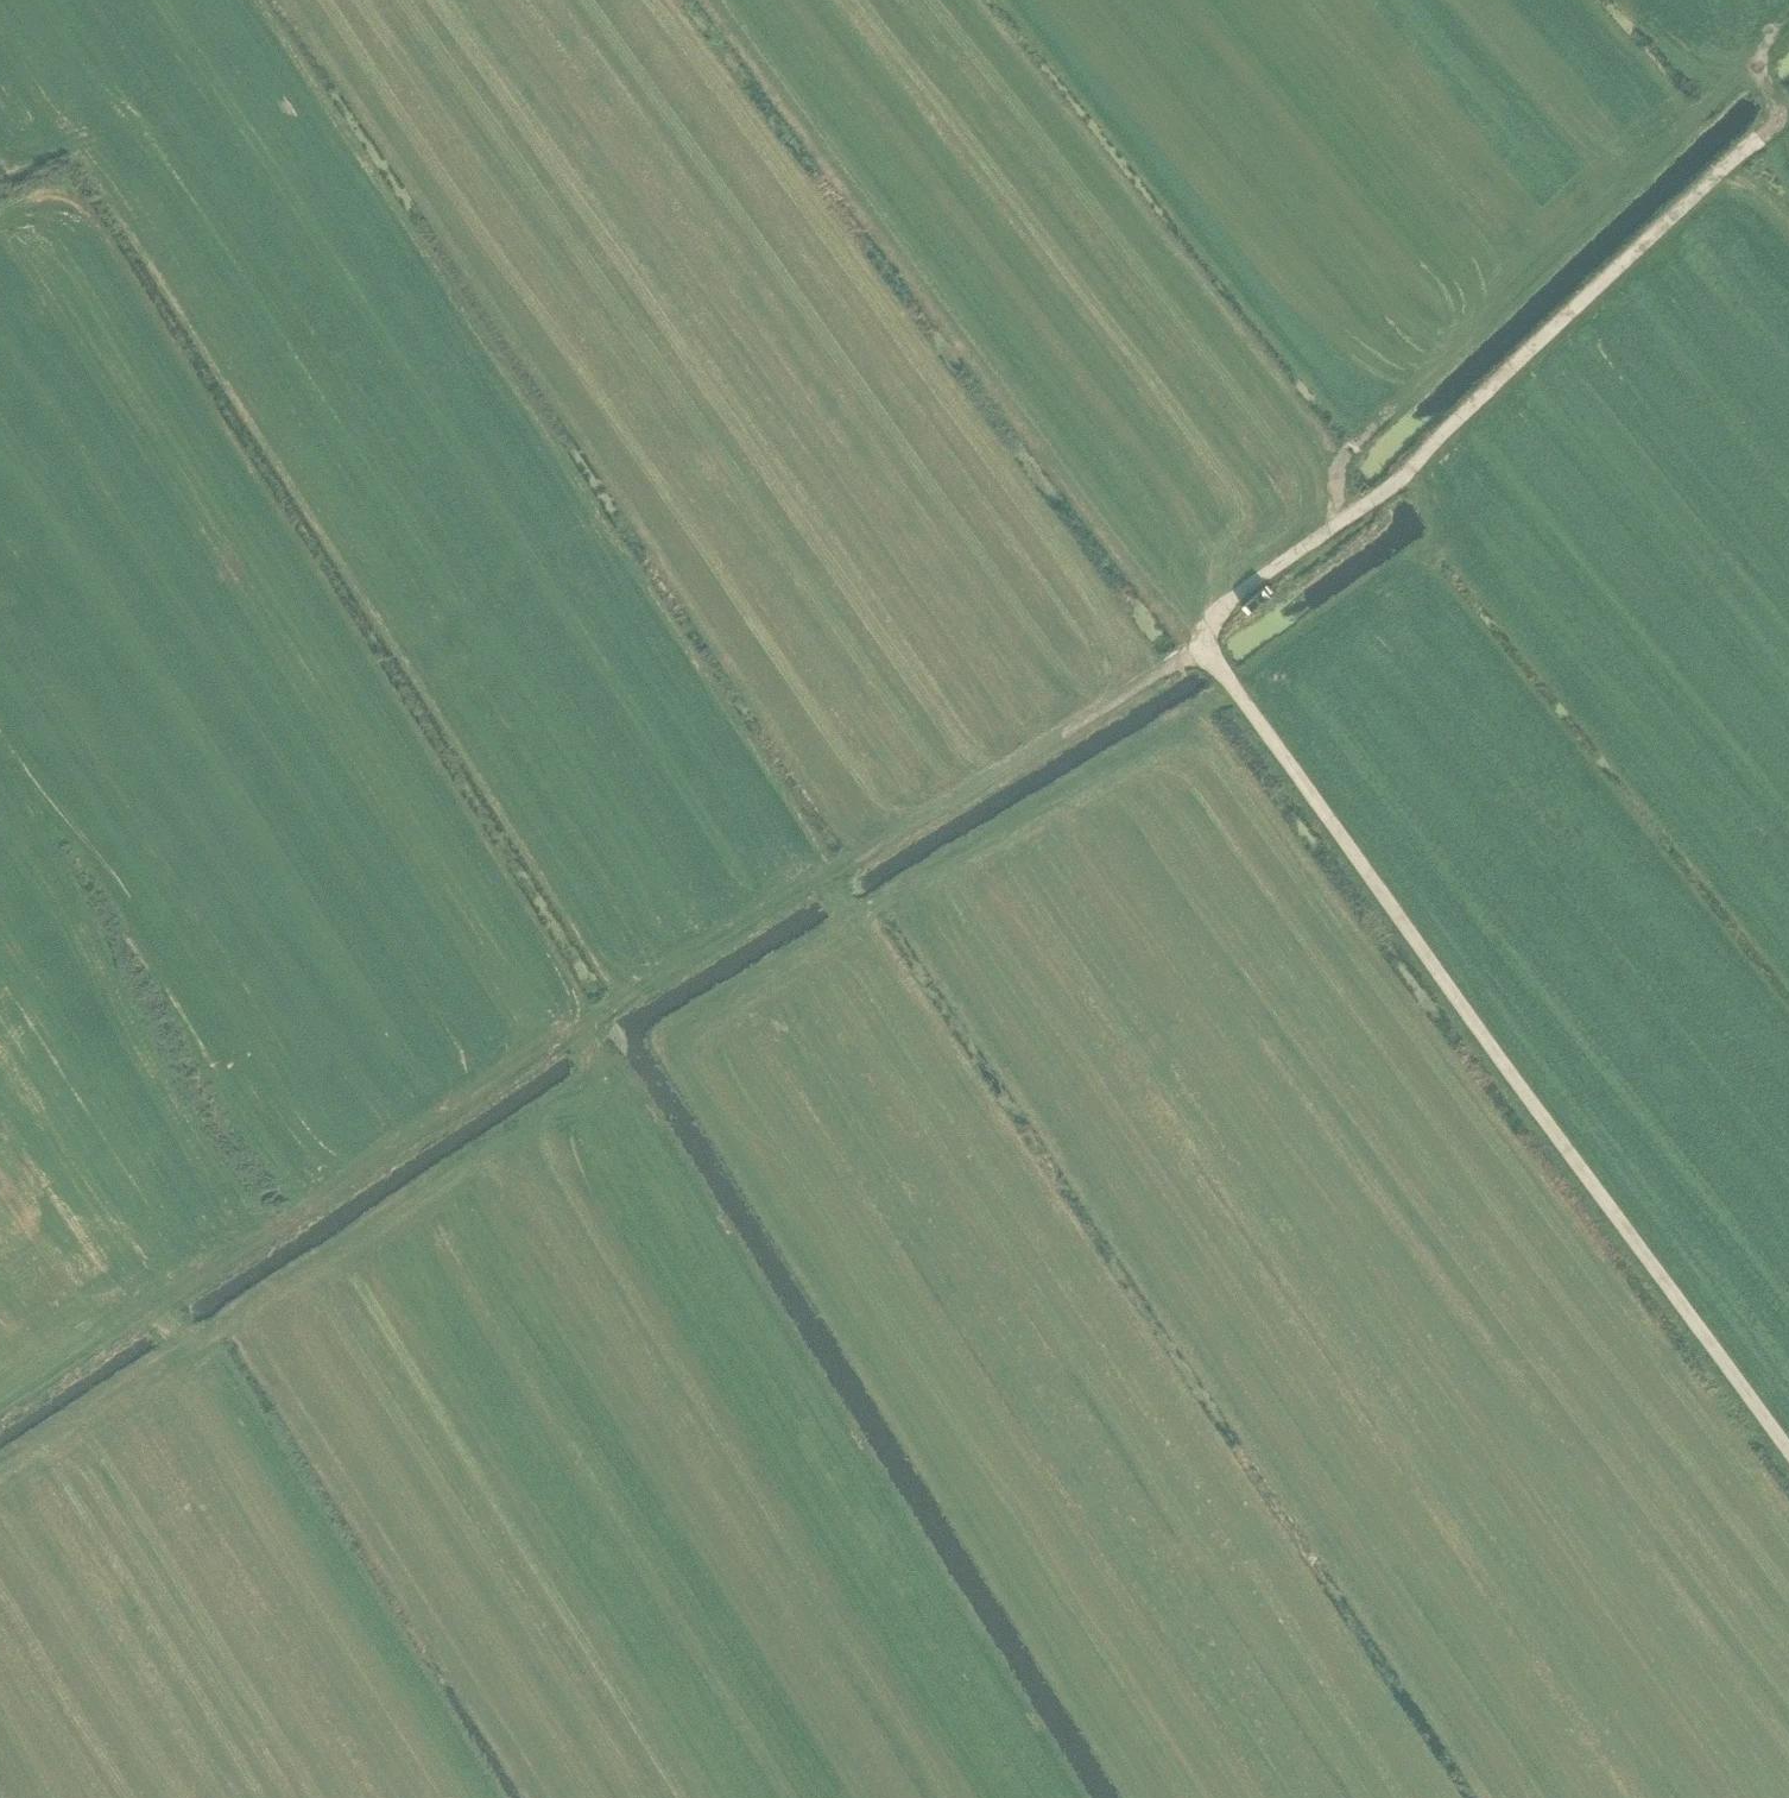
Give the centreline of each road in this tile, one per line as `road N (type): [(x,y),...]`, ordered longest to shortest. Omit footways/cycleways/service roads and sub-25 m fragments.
road 1 (unclassified): [(1788,1455),(1196,646),(1734,152)]

